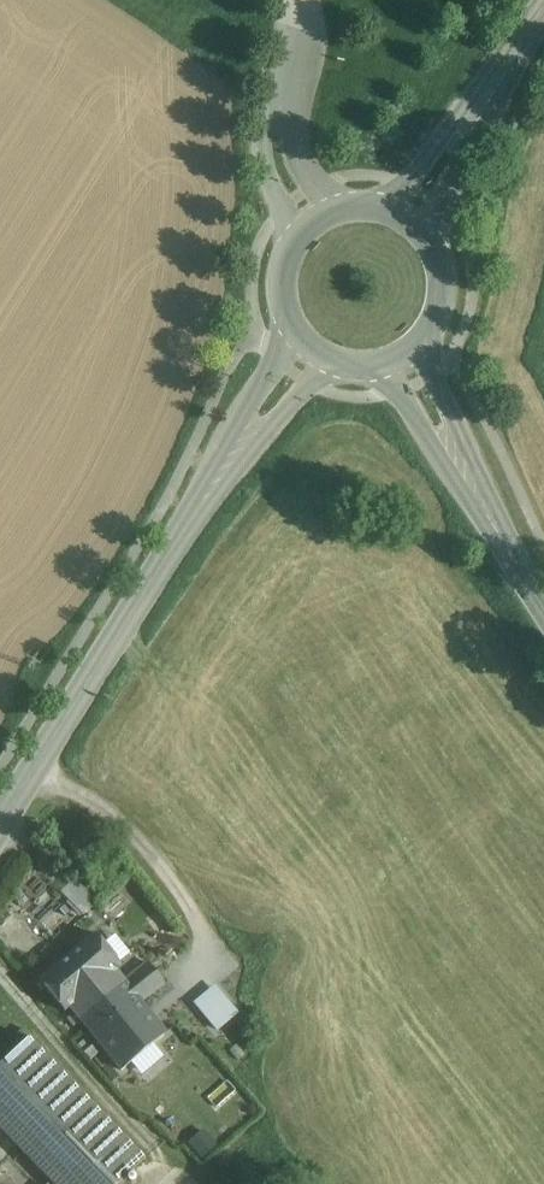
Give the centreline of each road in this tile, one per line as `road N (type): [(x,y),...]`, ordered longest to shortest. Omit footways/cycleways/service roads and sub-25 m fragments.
road 1 (tertiary): [(0,826),(159,569),(313,351)]
road 2 (secondary): [(543,611),(400,358)]
road 3 (secondary): [(408,224),(543,19)]
road 4 (unclassified): [(319,222),(278,156),(303,0)]
road 5 (secondary): [(400,358),(421,342),(441,293),(427,243),(408,224)]
road 6 (secondary): [(319,222),(283,274),(287,317),(313,351)]

